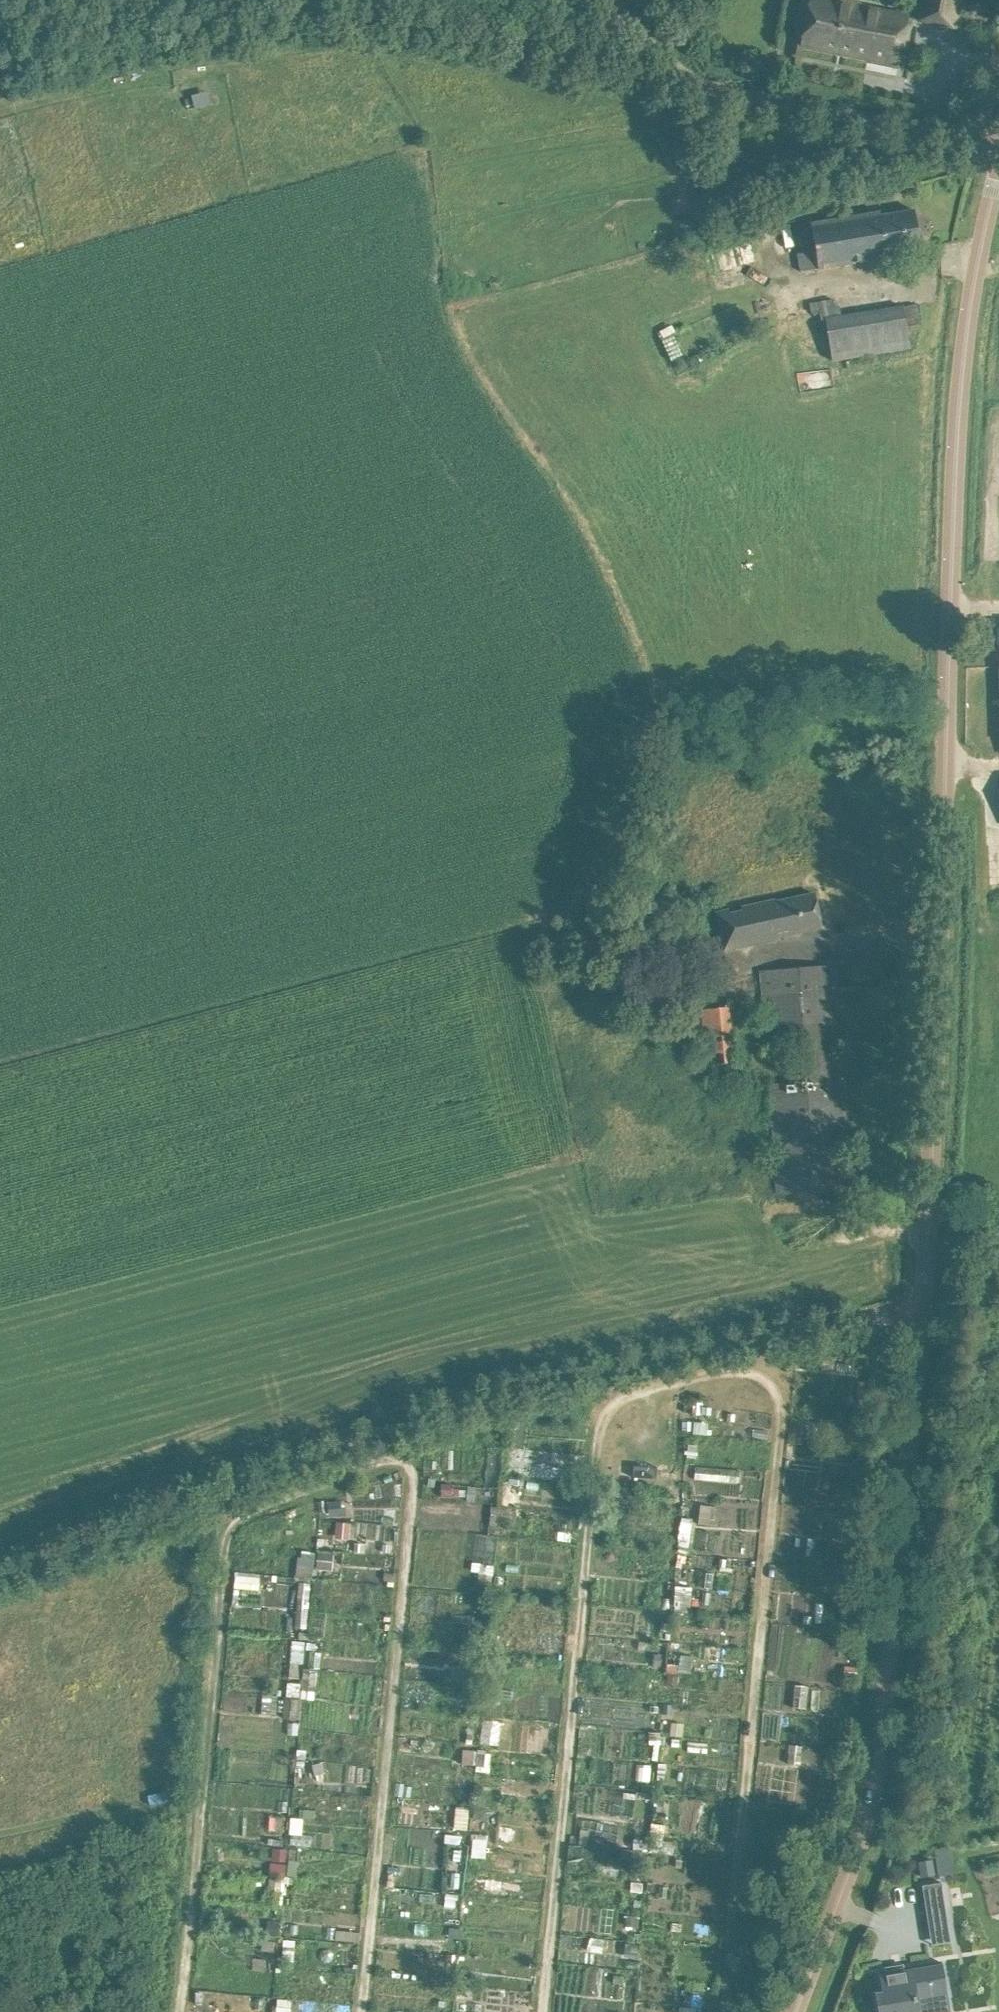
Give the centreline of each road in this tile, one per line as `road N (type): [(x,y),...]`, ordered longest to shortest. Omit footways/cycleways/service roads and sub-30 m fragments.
road 1 (track): [(722,2011),(783,1410),(777,1391),(757,1374),(731,1372),(627,1394),(611,1406),(598,1434),(541,2011)]
road 2 (unclassified): [(922,1307),(965,343),(998,172)]
road 3 (unclassified): [(0,1578),(485,1398),(922,1307)]
road 4 (unclassified): [(794,2011),(867,1821),(886,1718),(922,1307)]
road 5 (track): [(180,2011),(225,1543),(252,1513),(384,1459),(404,1462),(413,1477)]
road 6 (track): [(413,1477),(361,2011)]
road 7 (unclassified): [(998,149),(702,86),(604,0)]

